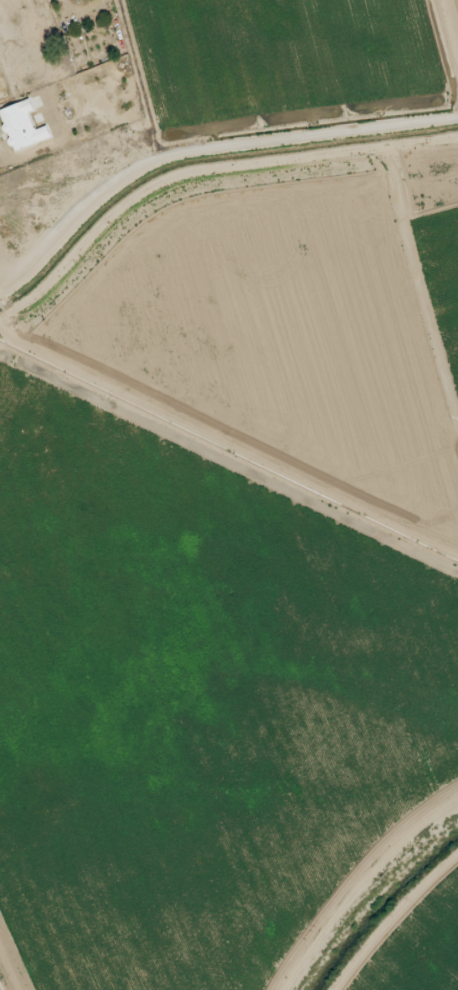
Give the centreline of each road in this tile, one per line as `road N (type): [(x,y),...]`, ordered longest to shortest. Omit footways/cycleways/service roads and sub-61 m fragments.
road 1 (residential): [(457,123),(154,161),(104,190),(0,285)]
road 2 (residential): [(286,989),(323,928),(457,797)]

